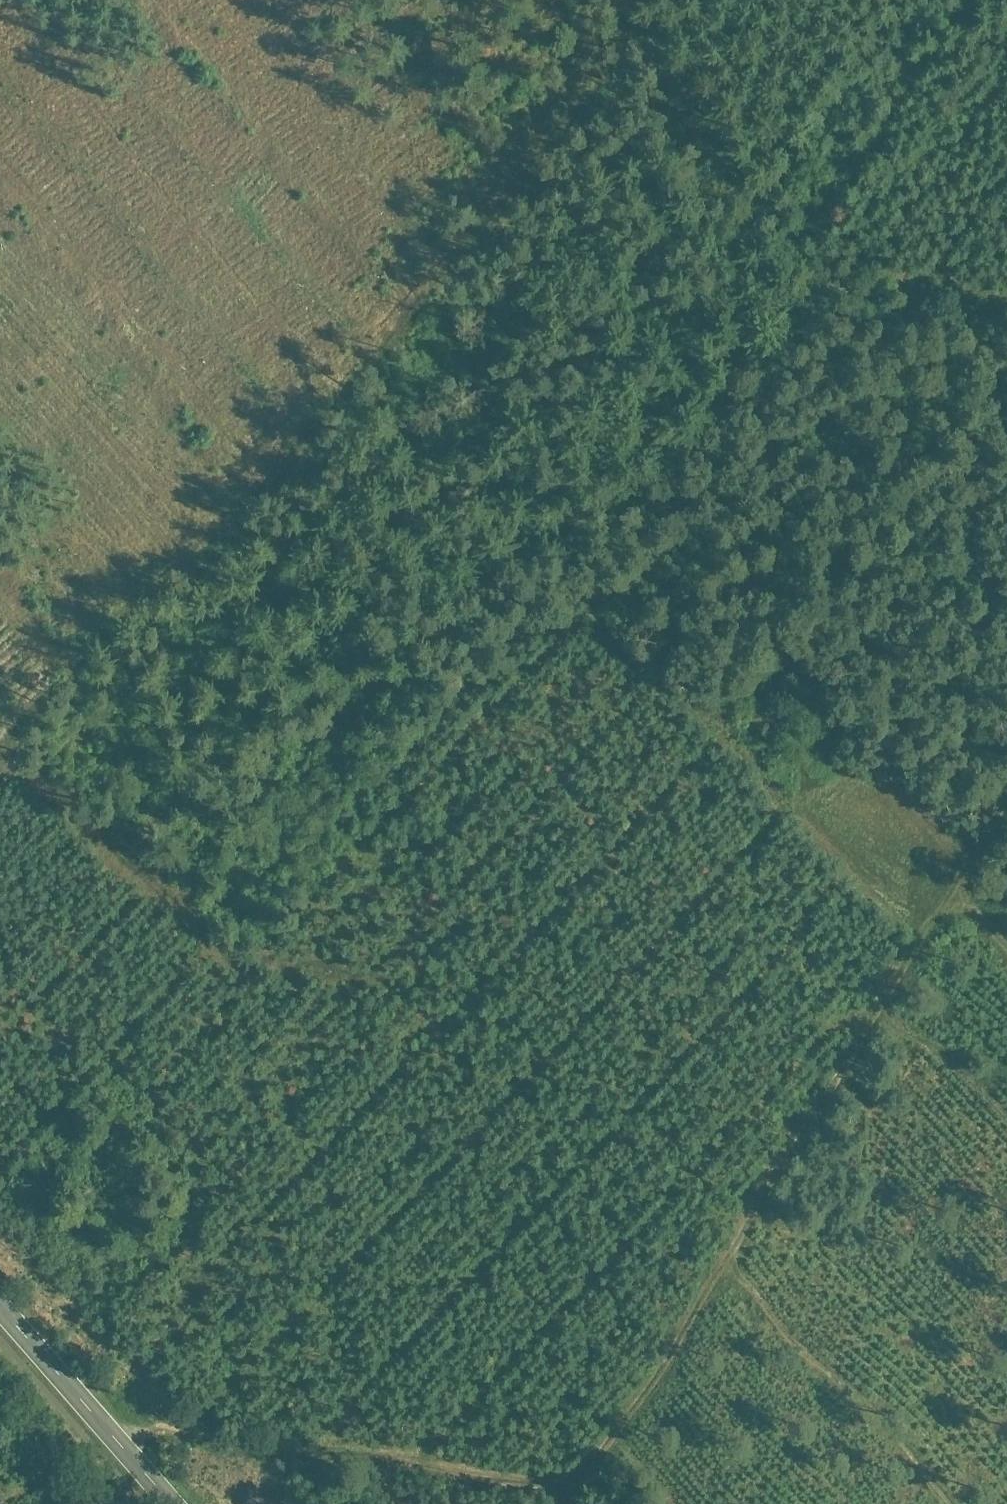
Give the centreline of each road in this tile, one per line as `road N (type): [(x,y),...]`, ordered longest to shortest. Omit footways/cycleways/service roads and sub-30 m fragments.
road 1 (track): [(116,1441),(161,1423),(200,1426),(474,1479),(552,1474),(600,1451),(1006,798)]
road 2 (track): [(1006,399),(926,356),(803,258),(610,0)]
road 3 (secondary): [(172,1503),(0,1309)]

